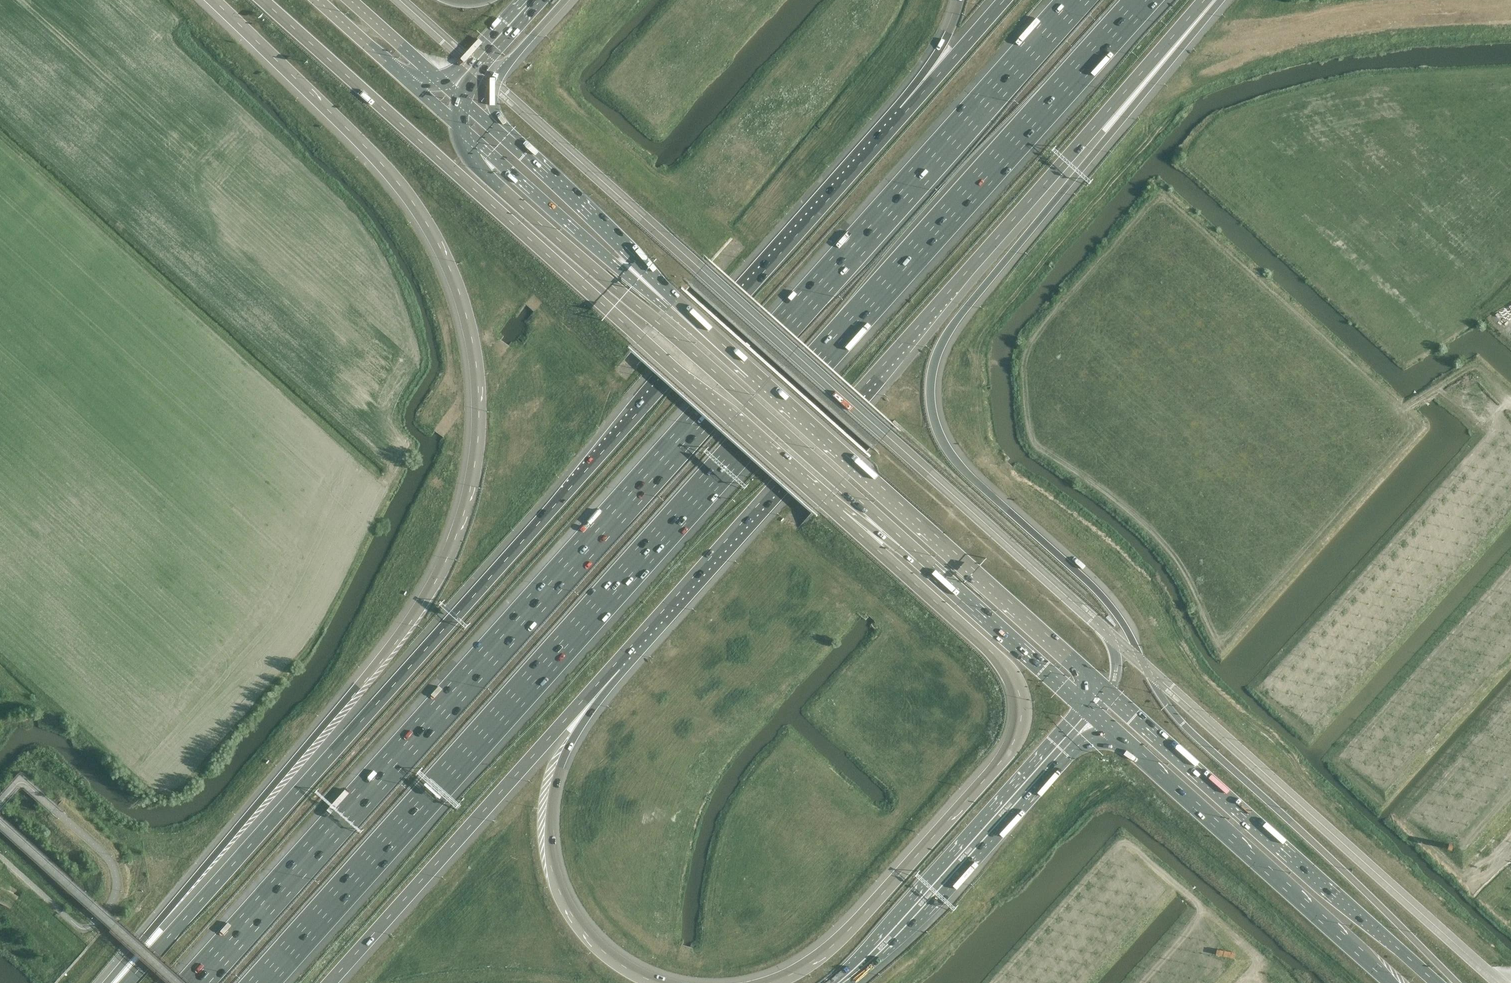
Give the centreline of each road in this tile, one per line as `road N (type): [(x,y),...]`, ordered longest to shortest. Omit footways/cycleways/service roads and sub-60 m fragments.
road 1 (motorway): [(1076,0),(191,982)]
road 2 (motorway): [(263,982),(1142,0)]
road 3 (motorway): [(1457,982),(1183,723),(1110,605),(964,470),(935,422),(933,371),(955,322),(1215,0)]
road 4 (motorway): [(213,0),(370,150),(436,237),(470,322),(480,446),(445,563),(408,622),(111,982)]
road 5 (motorway): [(905,113),(124,982)]
road 6 (motorway): [(632,646),(1207,0)]
road 7 (trunk): [(262,0),(839,515)]
road 8 (motorway): [(839,515),(989,650),(1016,684),(1021,720),(1007,753),(829,949),(769,982)]
road 9 (trunk): [(459,126),(485,173),(912,552)]
road 10 (trunk): [(1110,691),(751,373)]
road 11 (motorway): [(329,982),(632,646)]
road 12 (trunk): [(1436,982),(1110,691)]
road 13 (motorway): [(664,982),(626,967),(591,938),(564,899),(551,856),(559,771),(632,646)]
road 14 (trunk): [(1092,712),(1391,982)]
road 15 (trunk): [(751,373),(459,126)]
road 16 (motorway): [(840,982),(1092,712)]
road 17 (trunk): [(751,373),(496,130)]
road 18 (trunk): [(912,552),(1092,712)]
road 19 (motorway): [(496,130),(494,84),(565,0)]
road 20 (motorway): [(1004,0),(905,113)]
road 21 (trunk): [(451,89),(351,0)]
road 22 (motorway): [(960,0),(905,113)]
road 23 (motorway): [(532,0),(451,89)]

